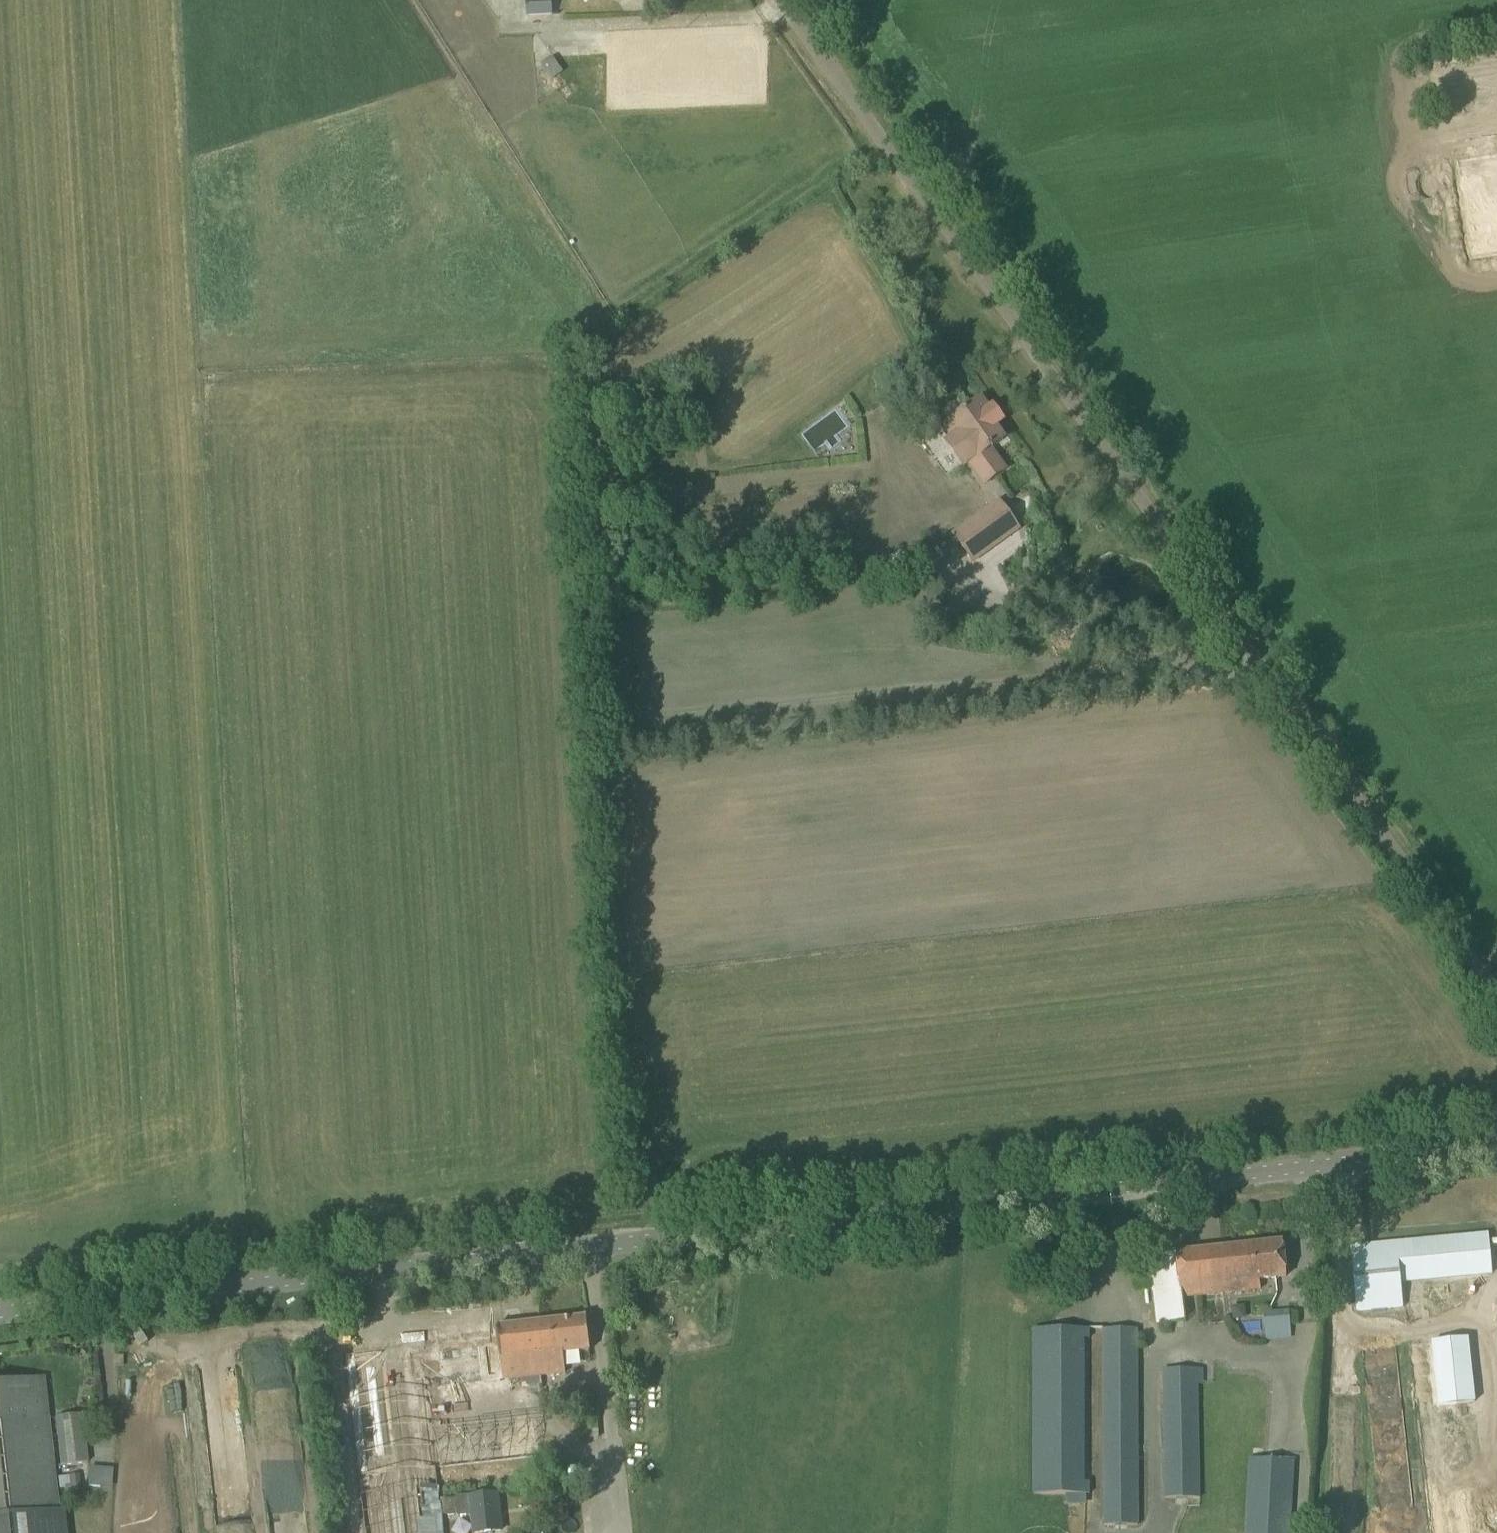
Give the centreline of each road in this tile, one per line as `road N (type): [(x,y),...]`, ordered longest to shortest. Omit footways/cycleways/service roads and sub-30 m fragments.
road 1 (unclassified): [(0,1311),(1496,1146)]
road 2 (unclassified): [(1496,997),(781,0)]

